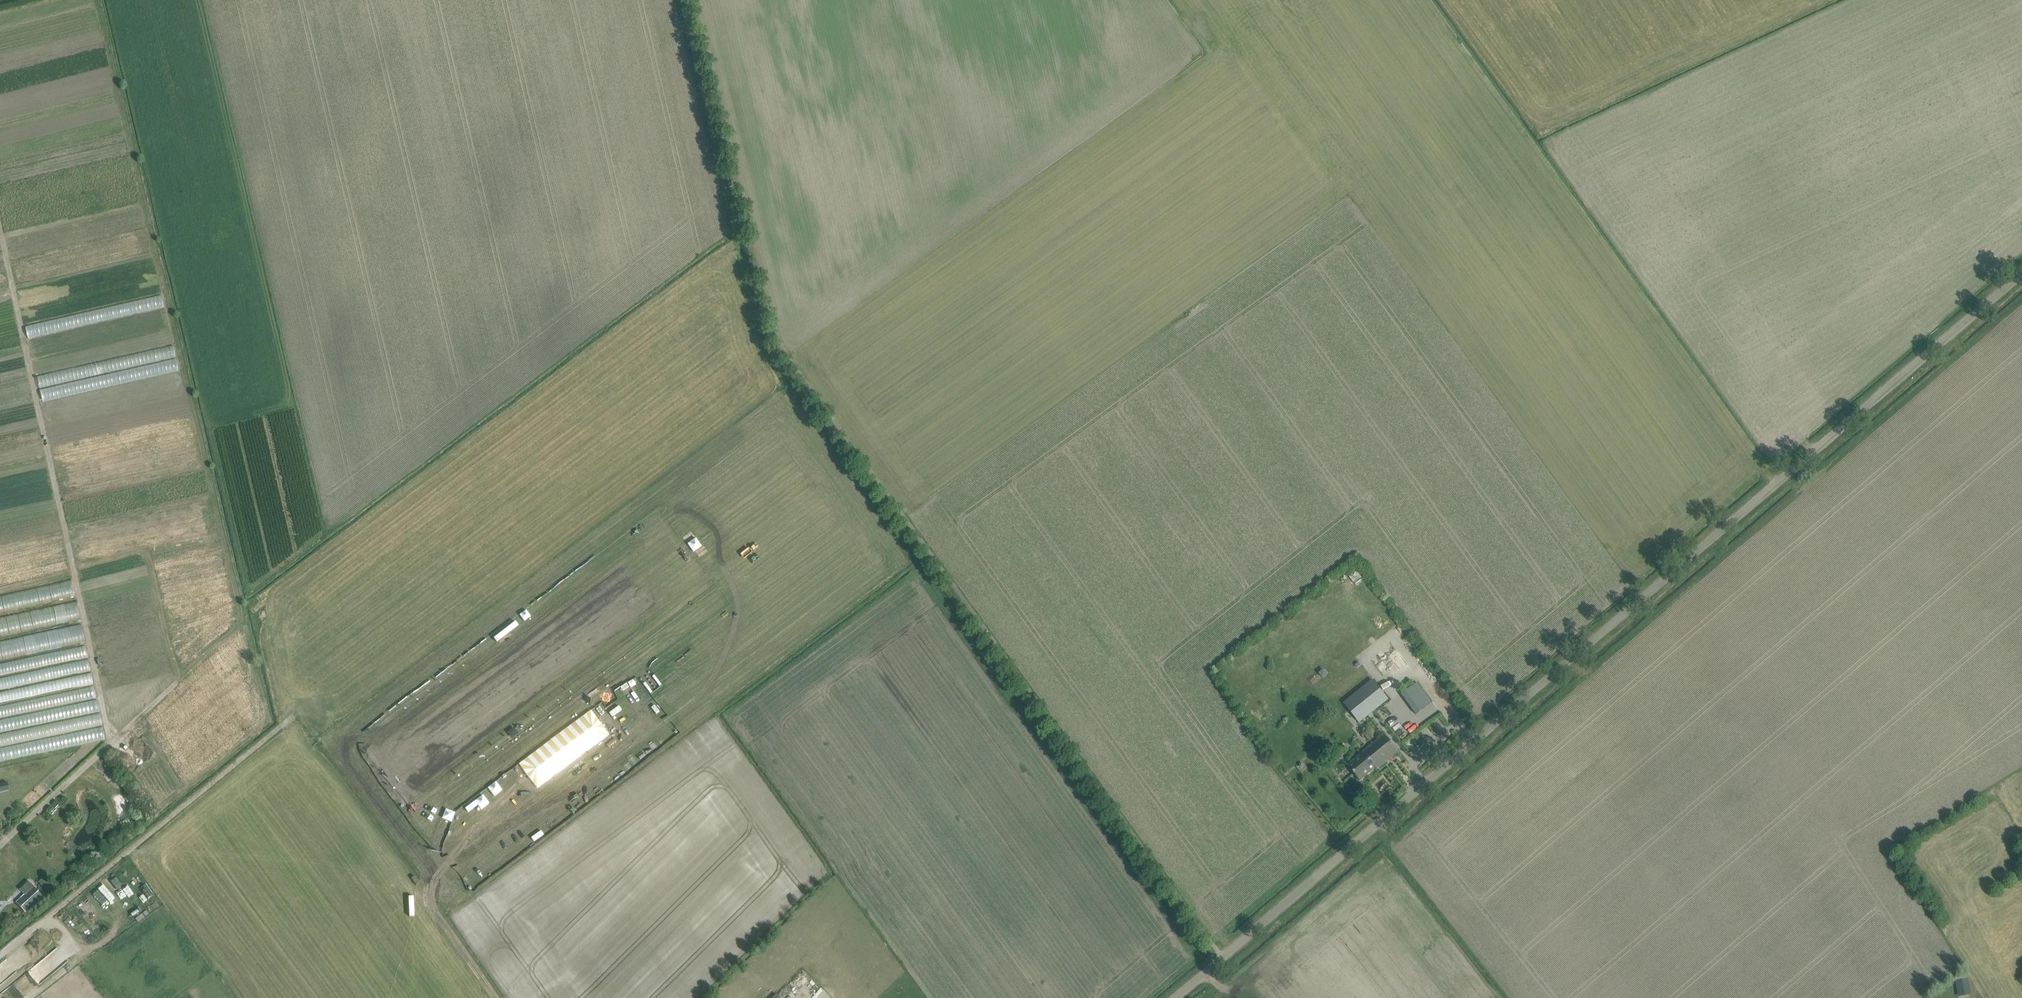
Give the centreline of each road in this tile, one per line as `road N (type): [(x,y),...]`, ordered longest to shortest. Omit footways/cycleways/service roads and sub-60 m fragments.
road 1 (unclassified): [(1175,997),(2021,275)]

